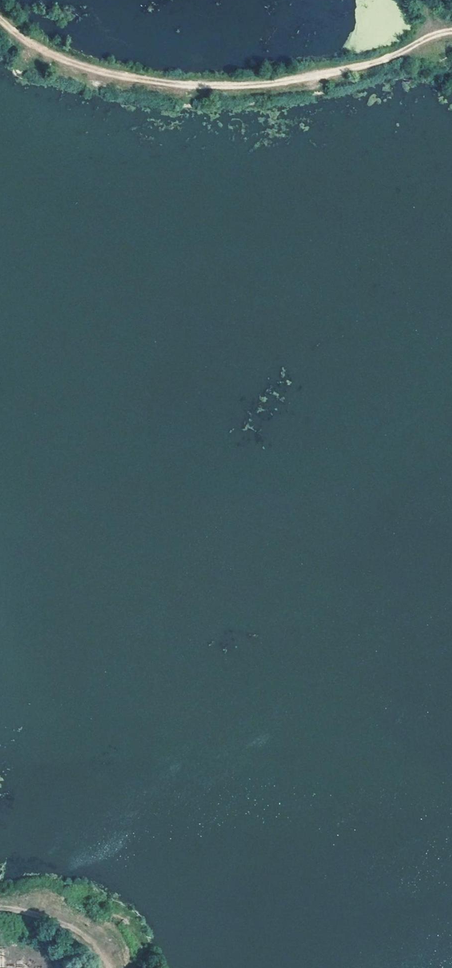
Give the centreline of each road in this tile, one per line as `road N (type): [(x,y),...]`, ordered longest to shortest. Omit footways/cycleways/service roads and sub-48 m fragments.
road 1 (track): [(451,30),(355,69),(217,86),(89,68),(46,51),(0,17)]
road 2 (track): [(0,909),(76,932),(107,967)]

